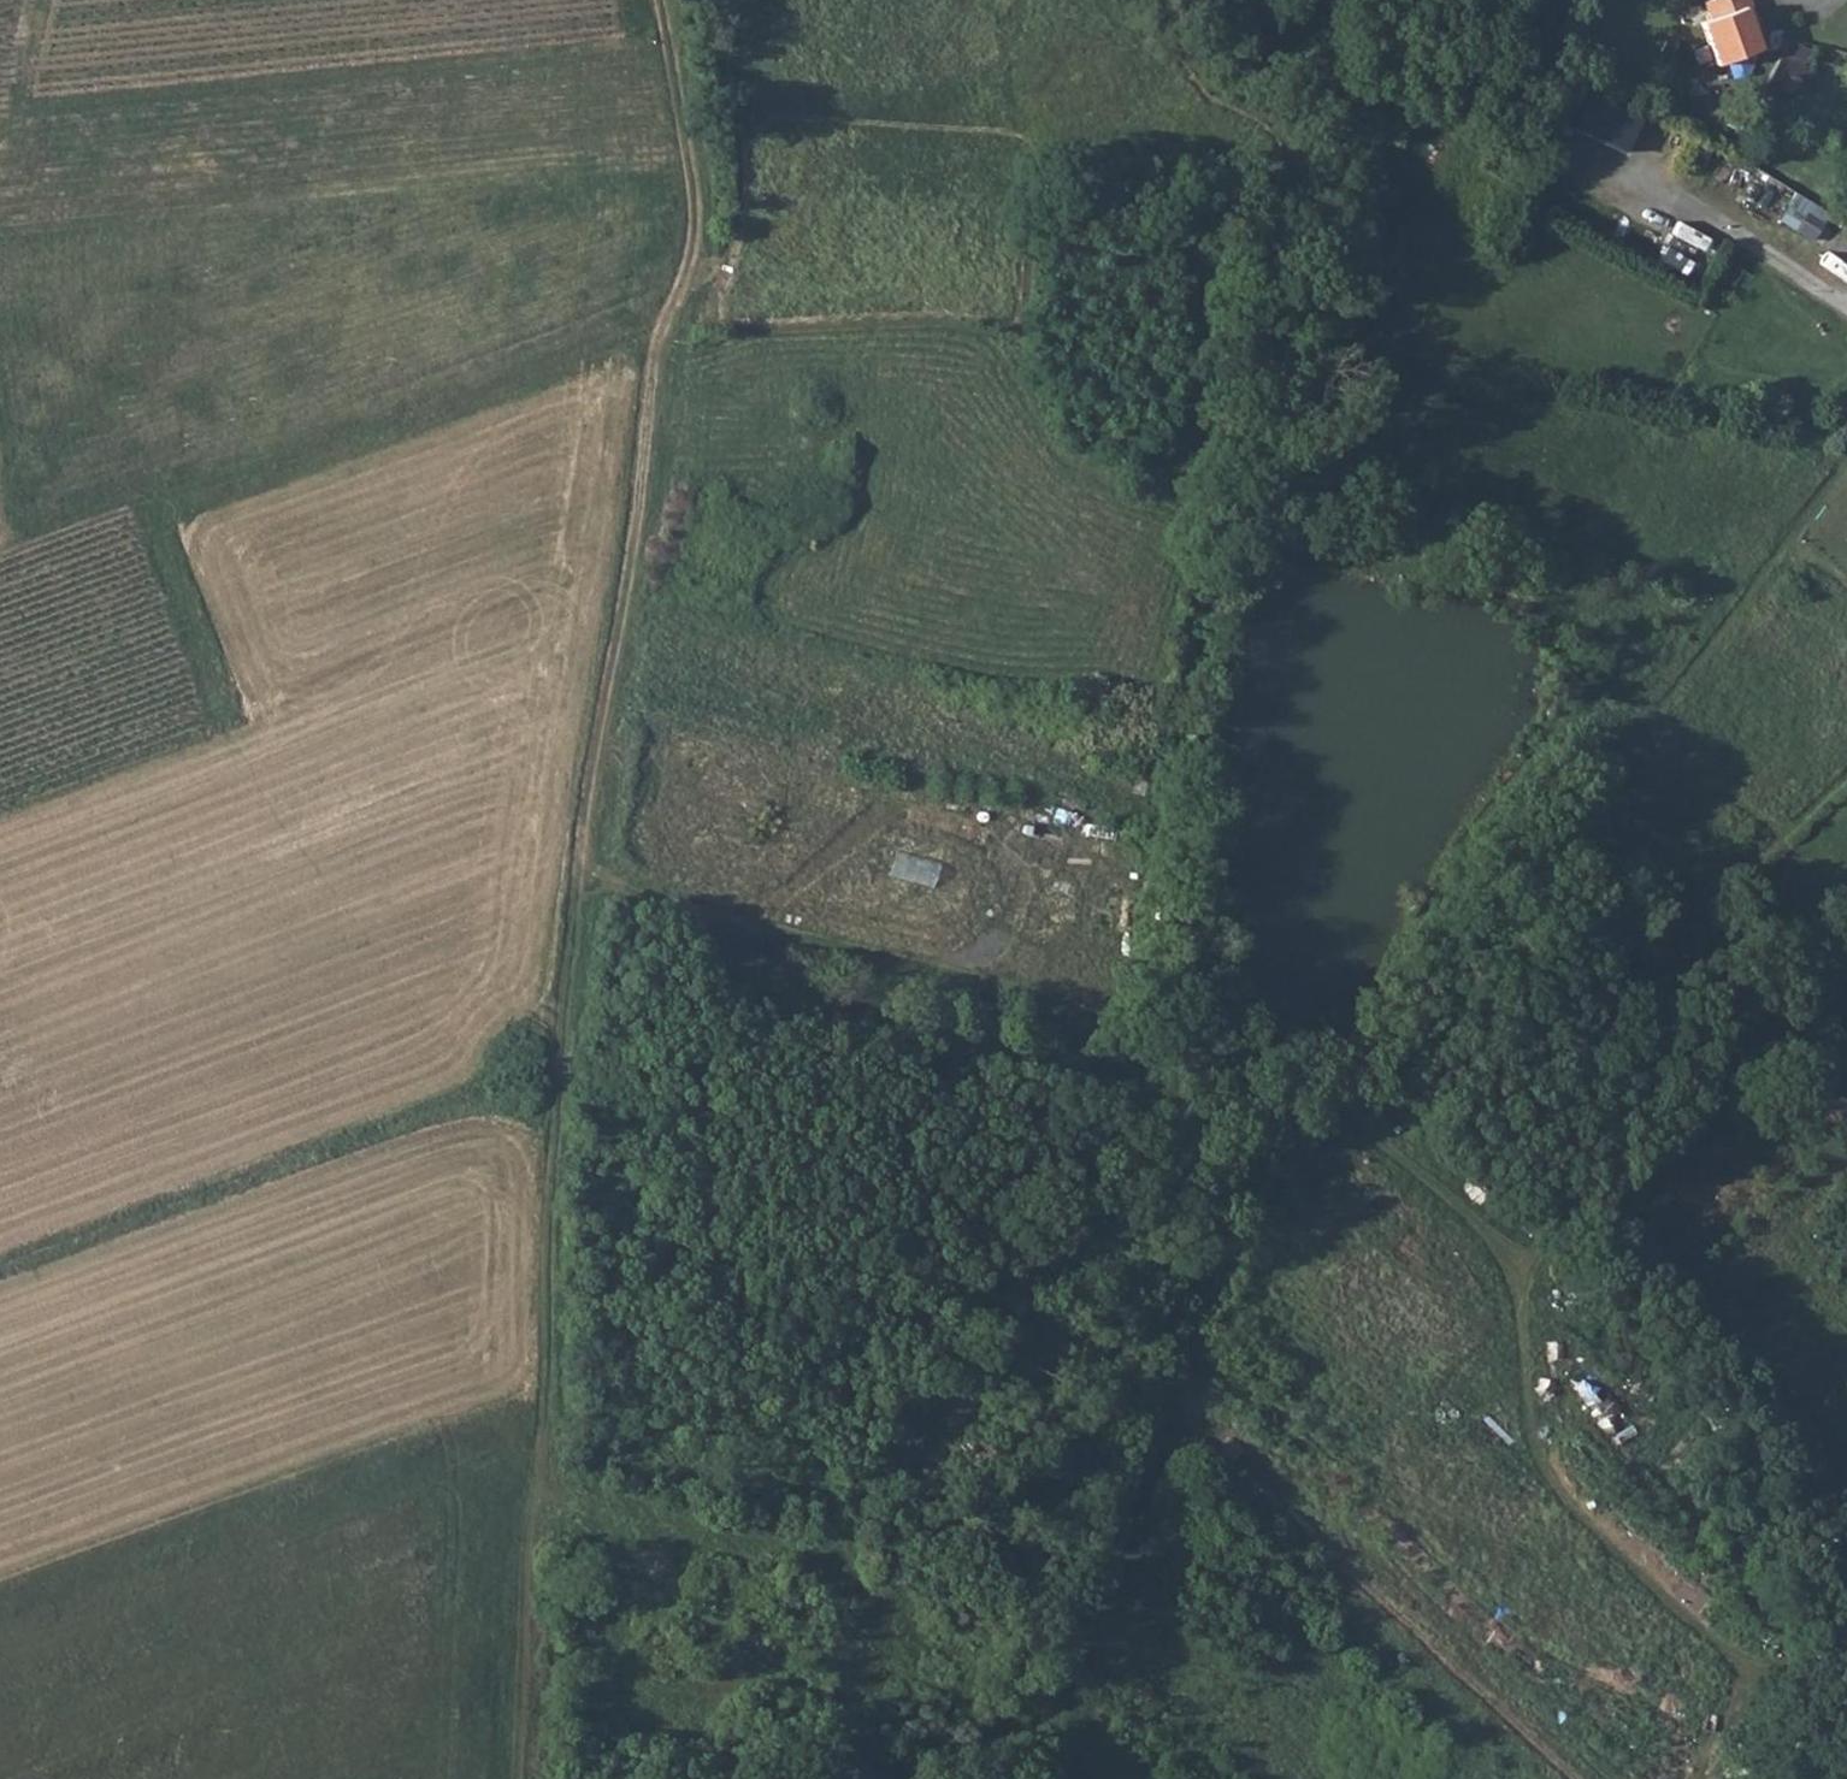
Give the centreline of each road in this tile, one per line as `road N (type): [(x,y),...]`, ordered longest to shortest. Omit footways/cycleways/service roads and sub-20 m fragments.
road 1 (track): [(658,0),(691,214),(688,268),(651,358),(625,603),(560,1007),(531,1778)]
road 2 (track): [(670,319),(597,354),(0,550)]
road 3 (track): [(1619,1778),(1188,1393)]
road 4 (track): [(136,509),(214,729)]

